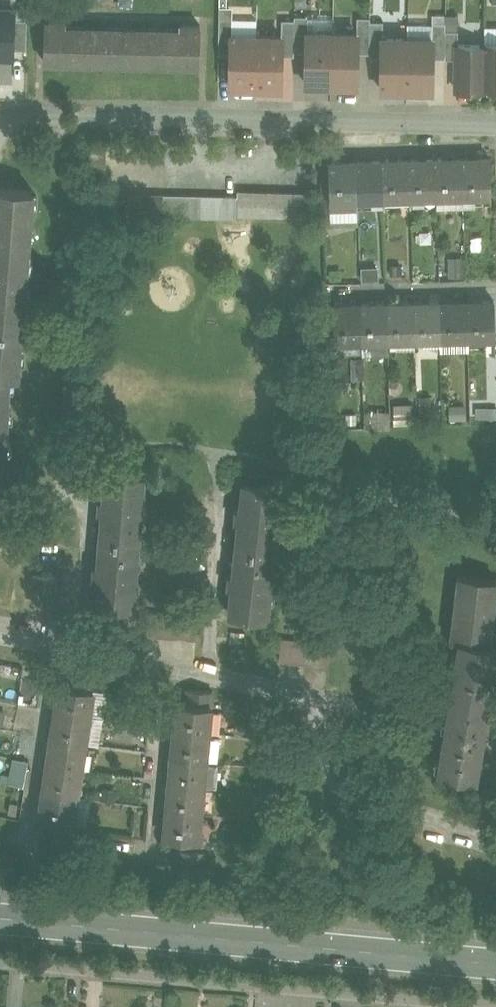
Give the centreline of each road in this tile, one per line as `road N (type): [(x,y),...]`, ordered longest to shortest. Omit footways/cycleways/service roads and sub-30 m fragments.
road 1 (secondary): [(495,965),(0,919)]
road 2 (residential): [(2,119),(495,126)]
road 3 (residential): [(310,702),(0,636)]
road 4 (residential): [(408,815),(366,810),(340,793),(322,757),(310,702)]
road 5 (residential): [(408,815),(375,729),(352,712),(310,702)]

